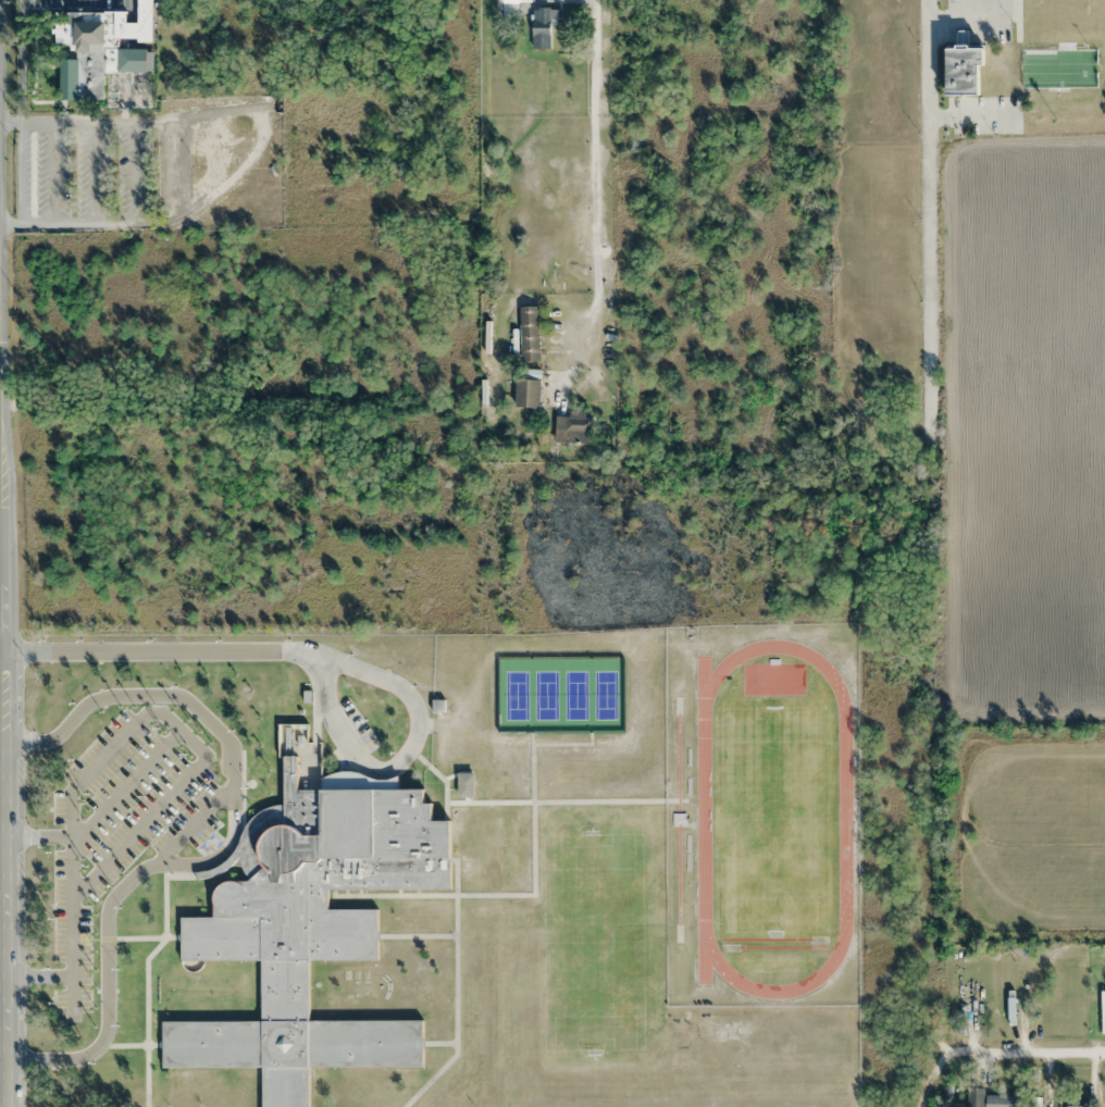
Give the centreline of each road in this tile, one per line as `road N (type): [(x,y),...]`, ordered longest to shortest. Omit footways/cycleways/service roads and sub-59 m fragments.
road 1 (tertiary): [(0,743),(1,1106)]
road 2 (residential): [(1104,1039),(940,1041)]

